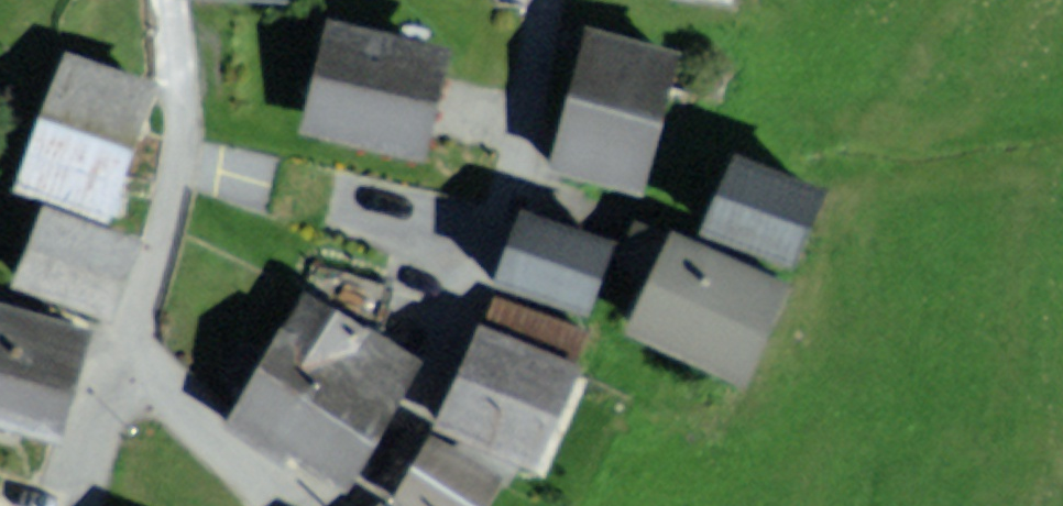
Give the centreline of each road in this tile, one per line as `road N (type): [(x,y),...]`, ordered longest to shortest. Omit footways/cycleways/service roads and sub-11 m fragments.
road 1 (residential): [(332,505),(403,418),(479,284),(524,94),(534,0)]
road 2 (residential): [(166,0),(189,103),(185,149),(122,360)]
road 3 (residential): [(122,360),(182,399),(286,505)]
road 4 (residential): [(86,505),(122,360)]

